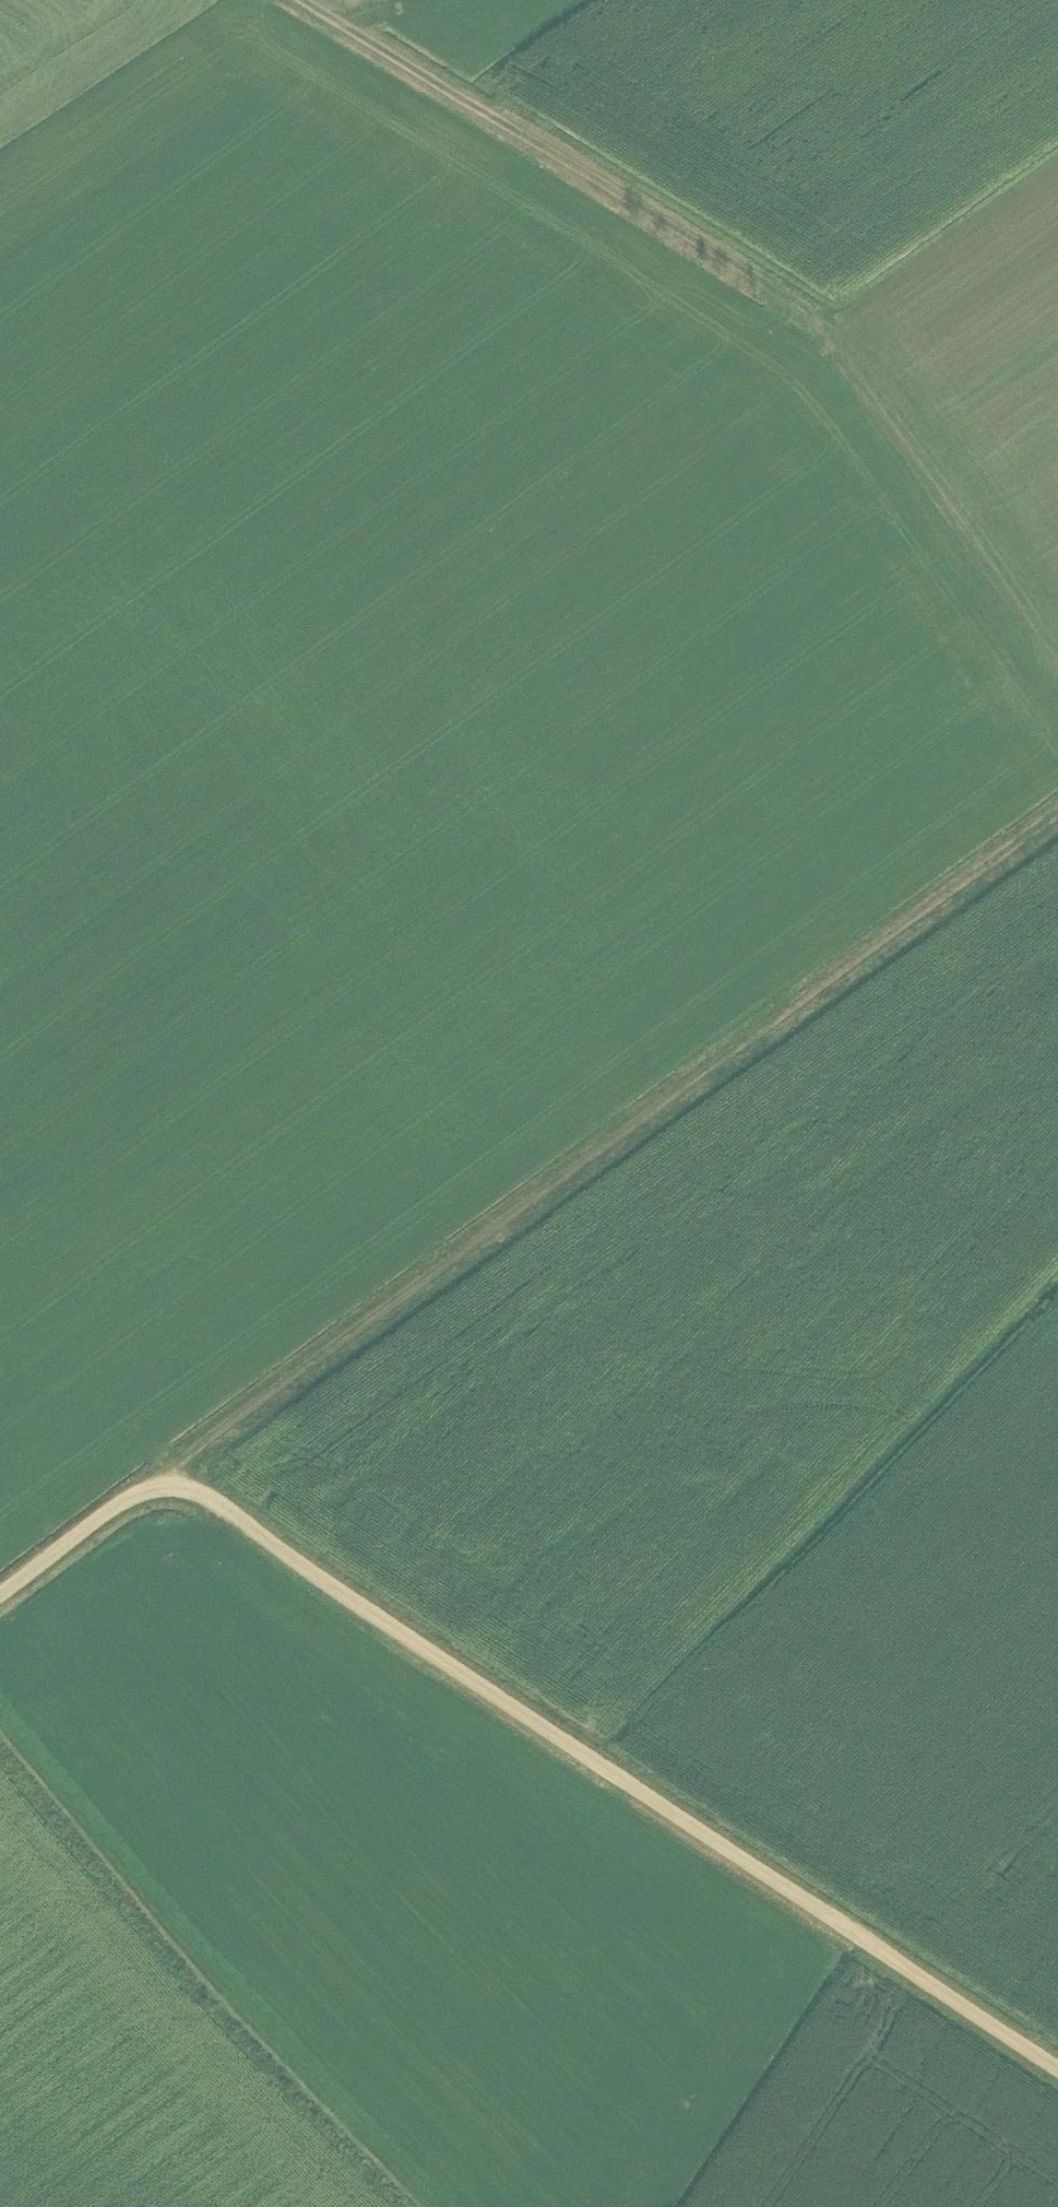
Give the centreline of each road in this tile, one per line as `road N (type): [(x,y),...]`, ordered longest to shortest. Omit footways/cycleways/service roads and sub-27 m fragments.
road 1 (track): [(1057,808),(182,1455),(166,1484)]
road 2 (track): [(166,1484),(202,1491),(241,1516),(633,1788),(1057,2068)]
road 3 (track): [(0,1591),(133,1490),(166,1484)]

